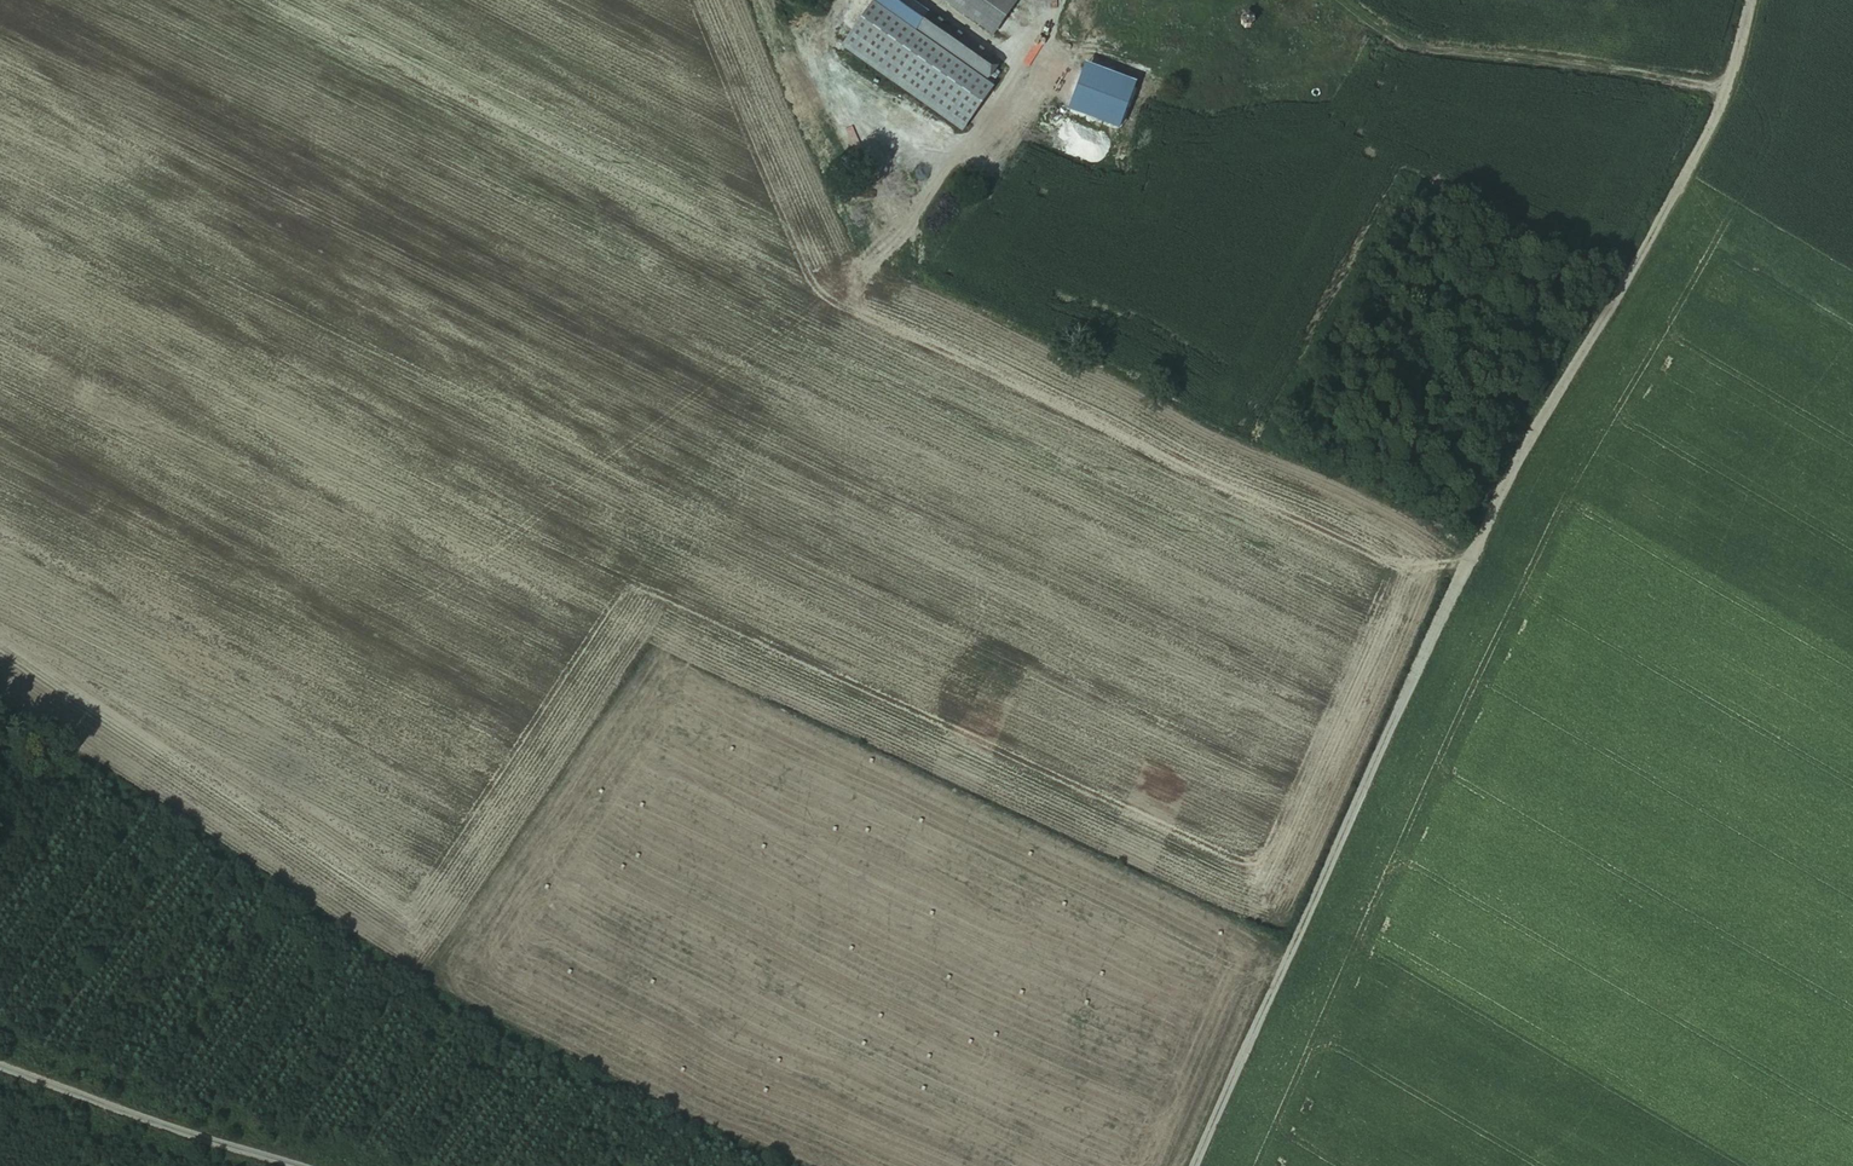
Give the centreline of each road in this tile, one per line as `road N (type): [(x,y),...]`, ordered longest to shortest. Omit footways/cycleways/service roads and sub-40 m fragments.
road 1 (track): [(1747,0),(1720,99),(1509,465),(1193,1165)]
road 2 (track): [(284,1165),(0,1063)]

